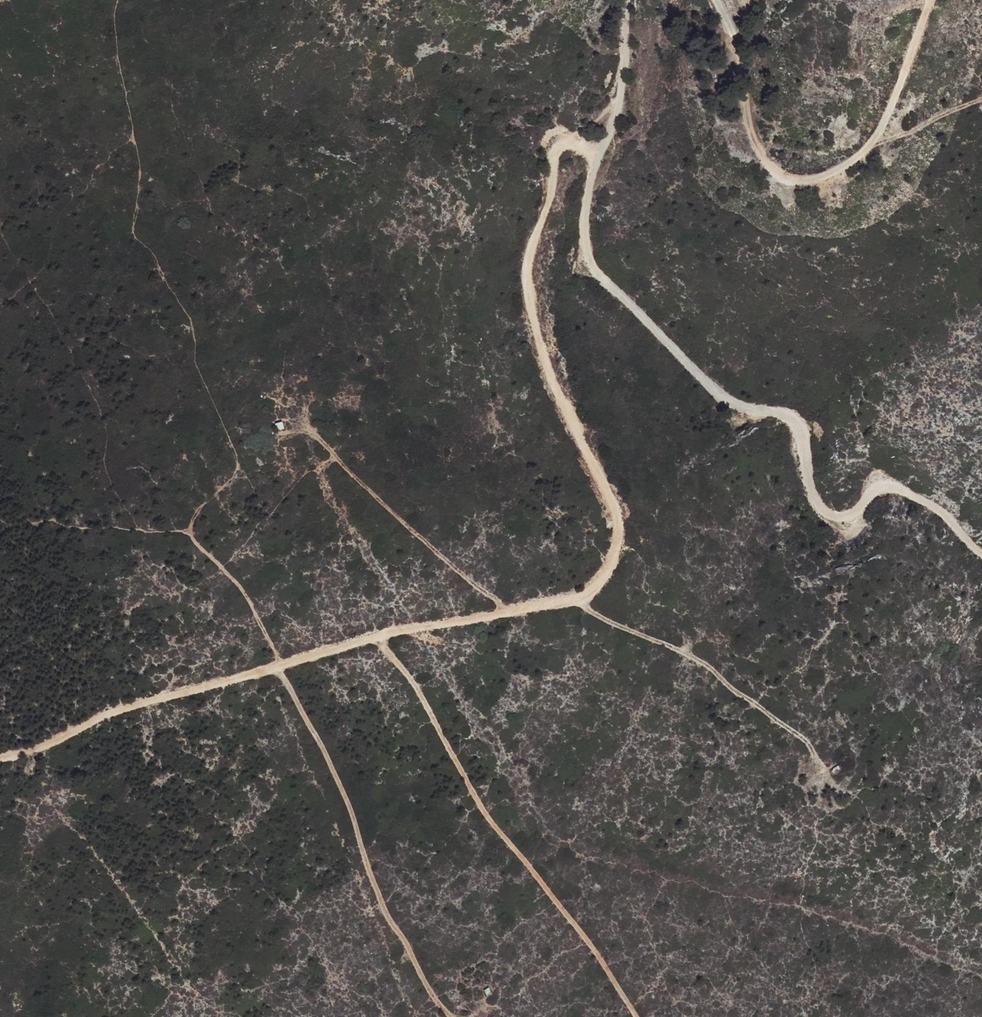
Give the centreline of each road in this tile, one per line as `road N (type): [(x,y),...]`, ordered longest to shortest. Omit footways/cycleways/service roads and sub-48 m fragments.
road 1 (track): [(623,81),(616,101),(553,162),(527,271),(547,381),(612,512),(614,547),(600,577),(573,598),(434,623),(109,710),(0,759)]
road 2 (track): [(631,0),(619,102),(598,147),(584,225),(597,273),(718,397),(792,421),(815,500),(828,516),(849,518),(874,492),(892,488),(931,505),(981,553)]
road 3 (track): [(278,665),(232,577),(188,527),(239,465),(194,358),(195,327),(132,232),(141,164),(116,46),(117,0)]
road 4 (track): [(714,0),(762,153),(785,171),(818,176),(851,164),(878,134),(934,0)]
road 5 (track): [(505,613),(319,439),(279,435)]
road 6 (track): [(814,757),(708,663),(596,616),(576,596)]

